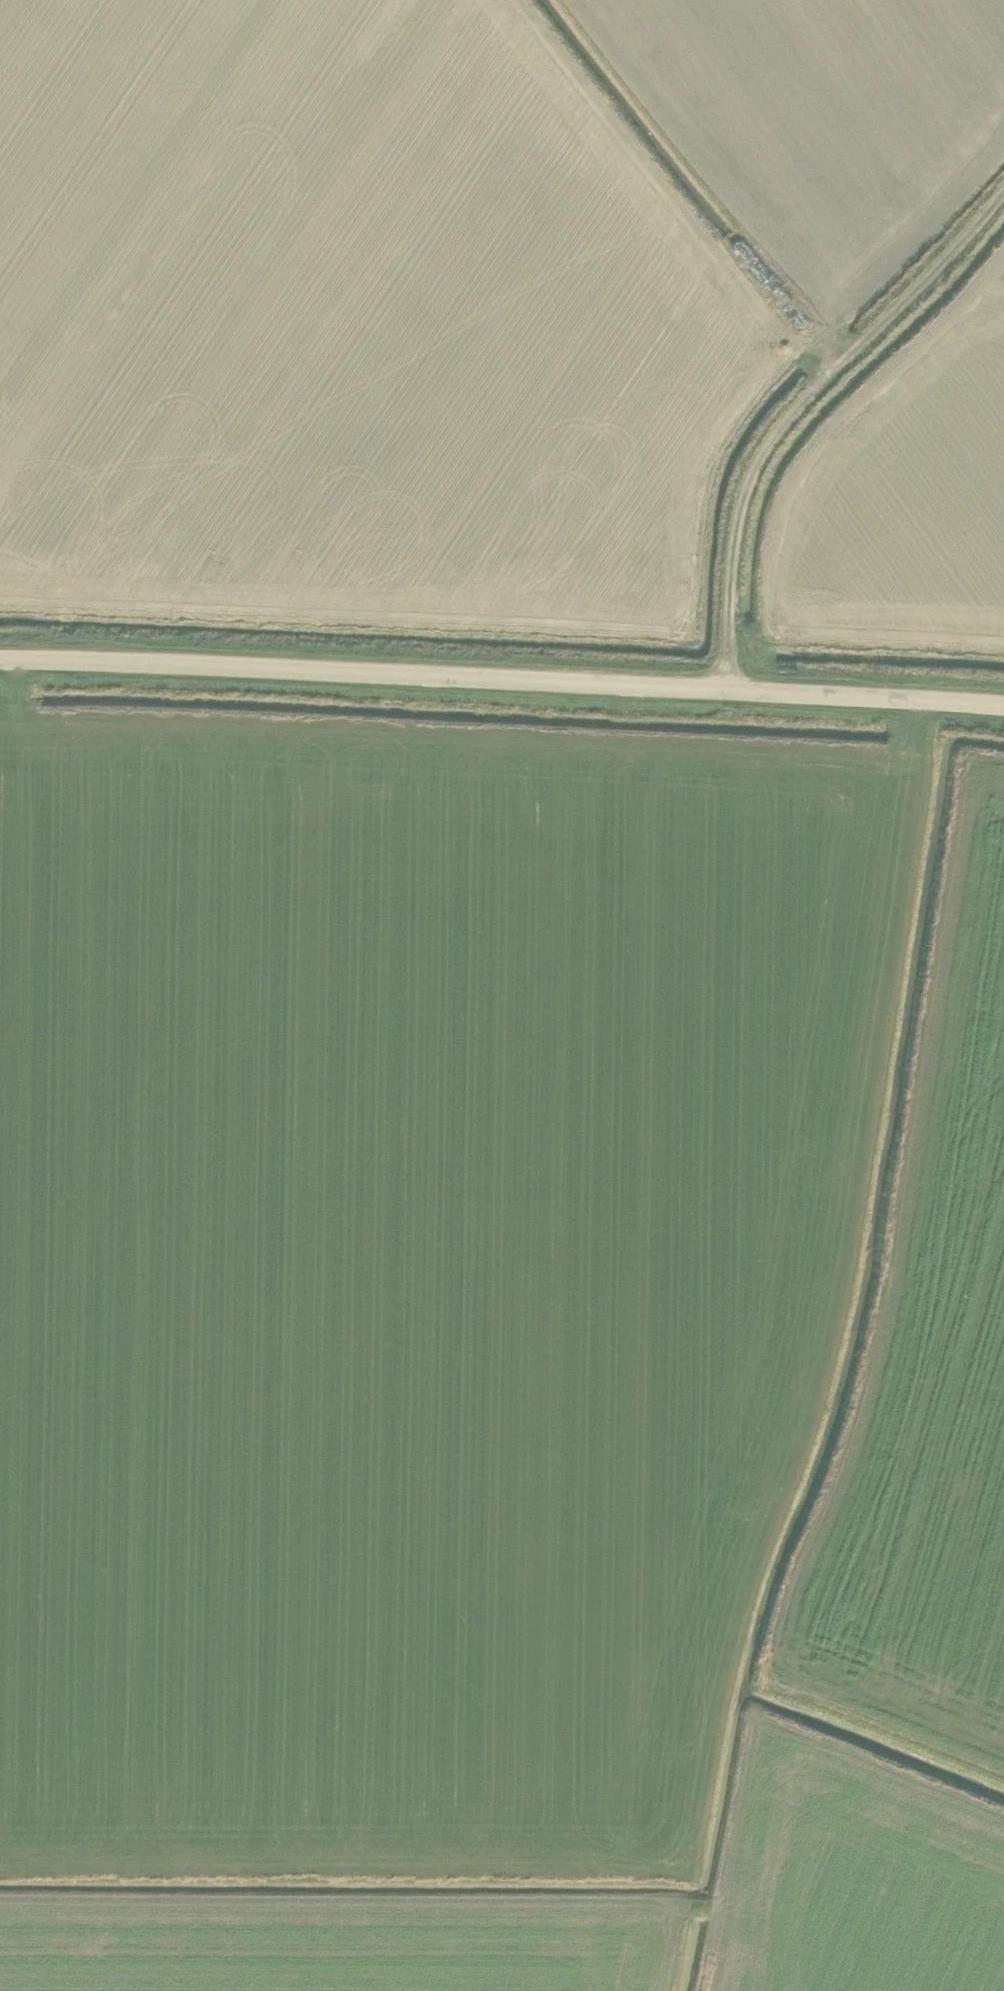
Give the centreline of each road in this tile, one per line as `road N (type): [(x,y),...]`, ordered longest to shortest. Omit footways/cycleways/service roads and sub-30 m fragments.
road 1 (tertiary): [(0,662),(727,691)]
road 2 (track): [(727,691),(734,544),(768,445),(798,405),(952,256),(1003,194)]
road 3 (tertiary): [(1003,711),(727,691)]

